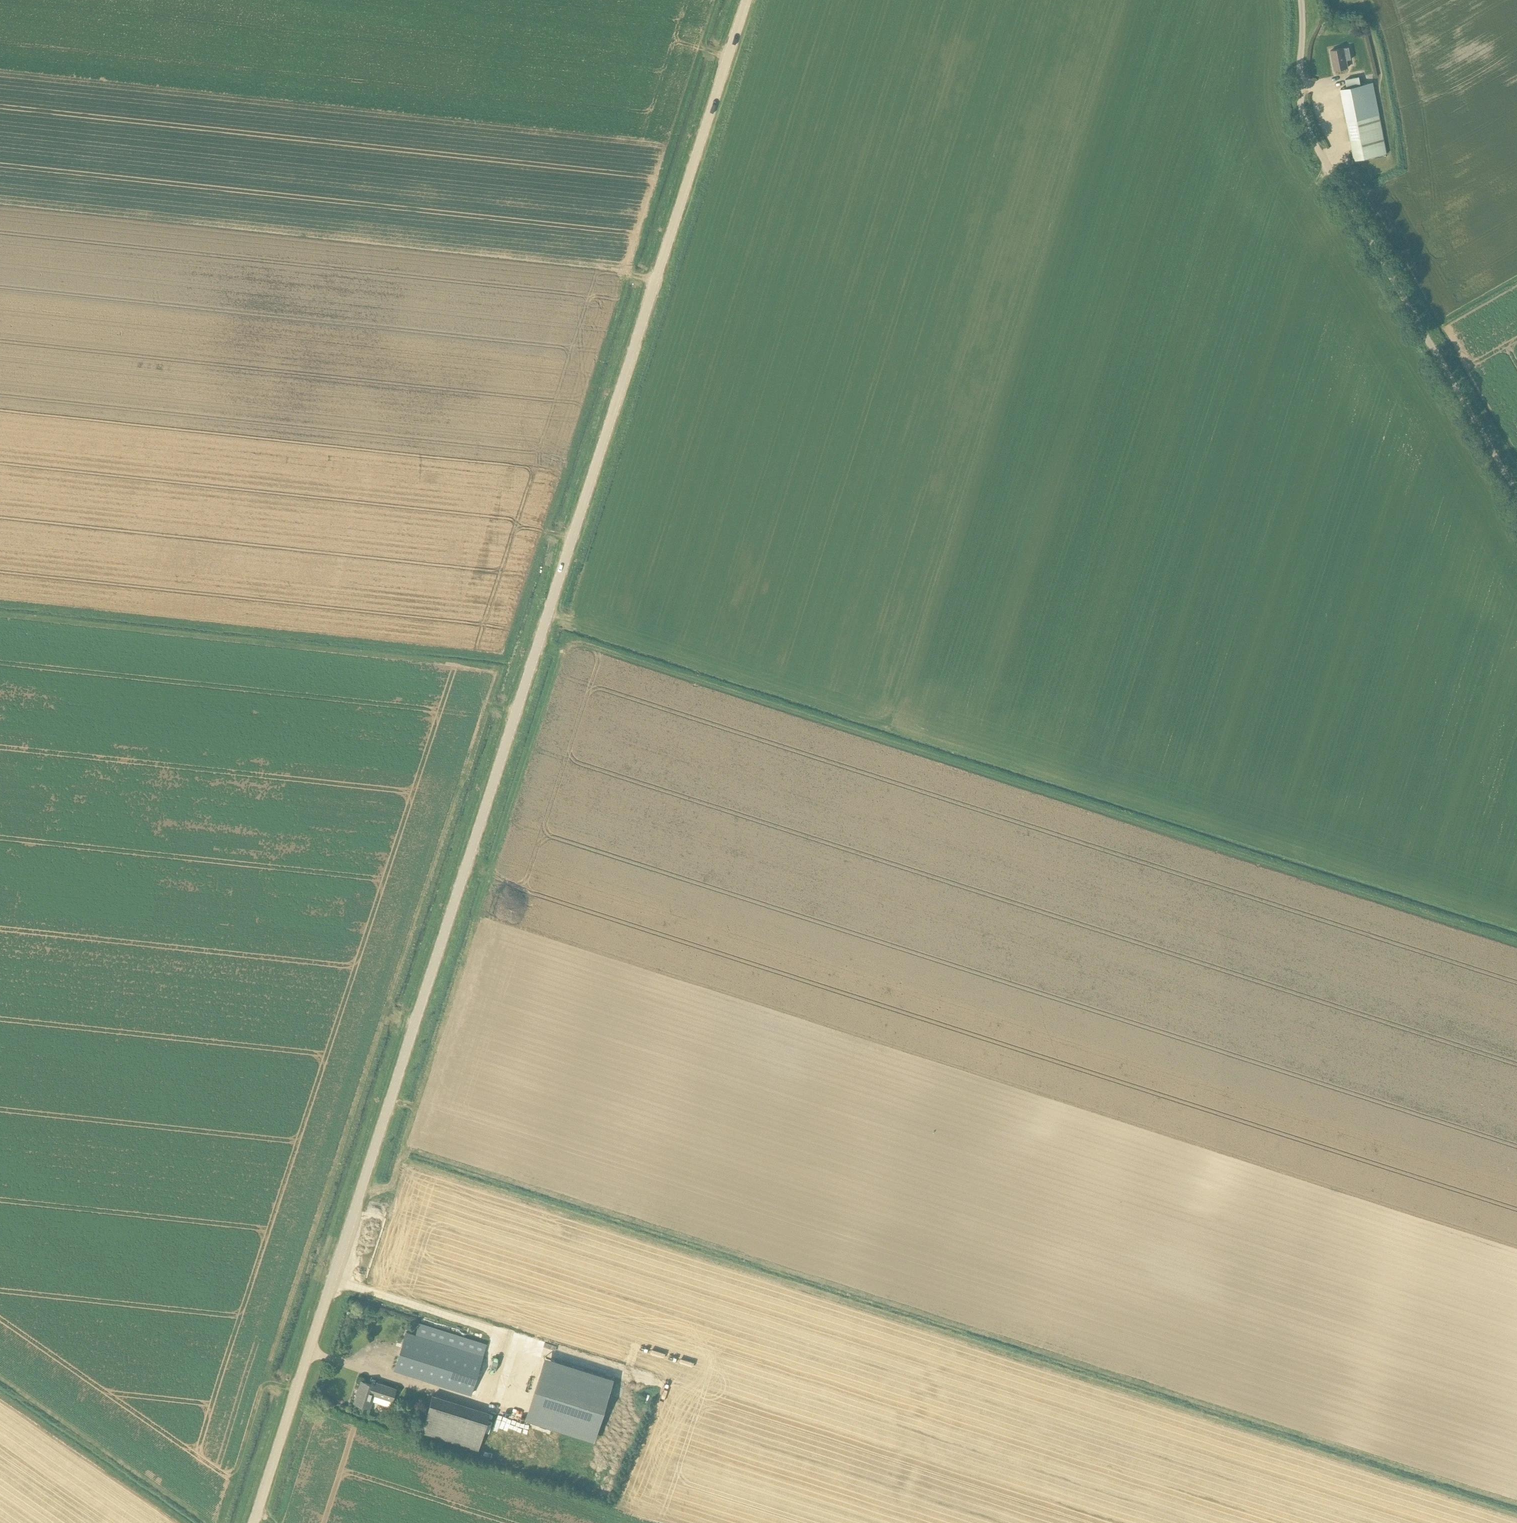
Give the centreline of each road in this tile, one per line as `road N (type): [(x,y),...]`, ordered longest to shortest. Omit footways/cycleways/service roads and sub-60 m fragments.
road 1 (unclassified): [(252,1522),(747,0)]
road 2 (tertiary): [(1516,495),(1312,144),(1299,84),(1303,0)]

